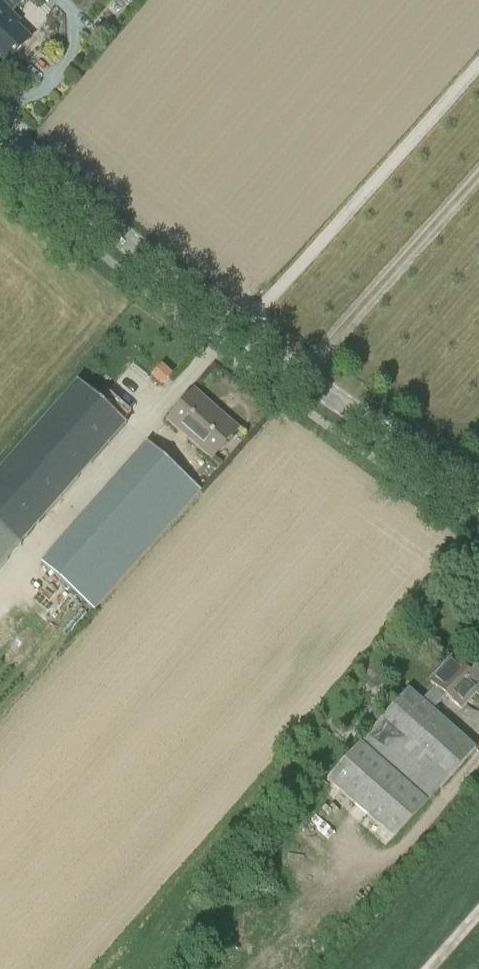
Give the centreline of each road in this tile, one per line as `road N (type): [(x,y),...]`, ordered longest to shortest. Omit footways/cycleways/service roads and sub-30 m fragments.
road 1 (tertiary): [(478,499),(193,295),(0,124)]
road 2 (track): [(478,63),(242,331)]

